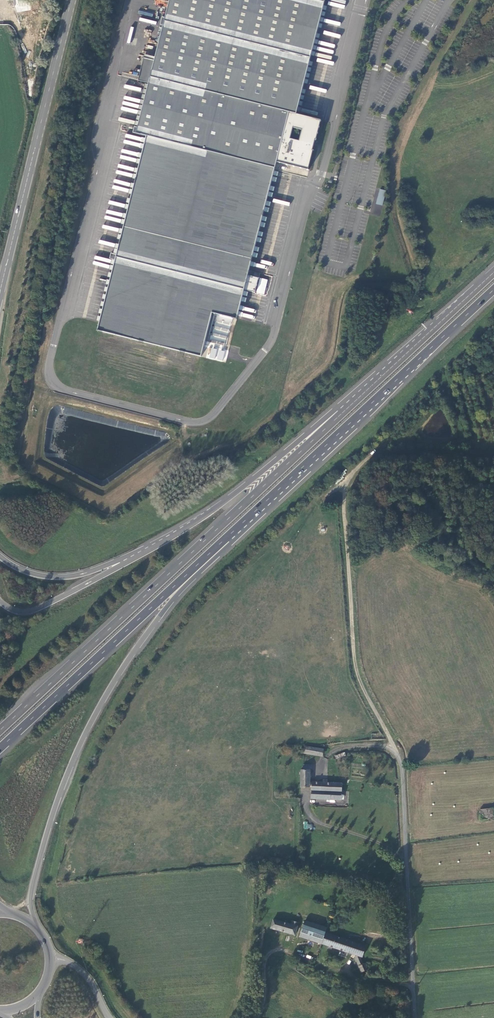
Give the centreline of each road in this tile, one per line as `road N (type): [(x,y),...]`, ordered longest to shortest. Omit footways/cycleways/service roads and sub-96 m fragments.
road 1 (trunk): [(36,927),(34,886),(61,790),(126,663),(180,593),(440,340)]
road 2 (trunk): [(0,747),(440,340)]
road 3 (trunk): [(341,414),(0,730)]
road 4 (unclassified): [(395,746),(355,672),(346,482),(390,446),(493,450)]
road 5 (primary): [(70,0),(0,290)]
road 6 (unclassified): [(414,1017),(395,746)]
road 7 (trunk): [(341,414),(157,543)]
road 8 (trunk): [(493,272),(341,414)]
road 9 (trunk): [(157,543),(34,609),(0,602)]
road 10 (trunk): [(157,543),(67,576),(28,572),(0,557)]

